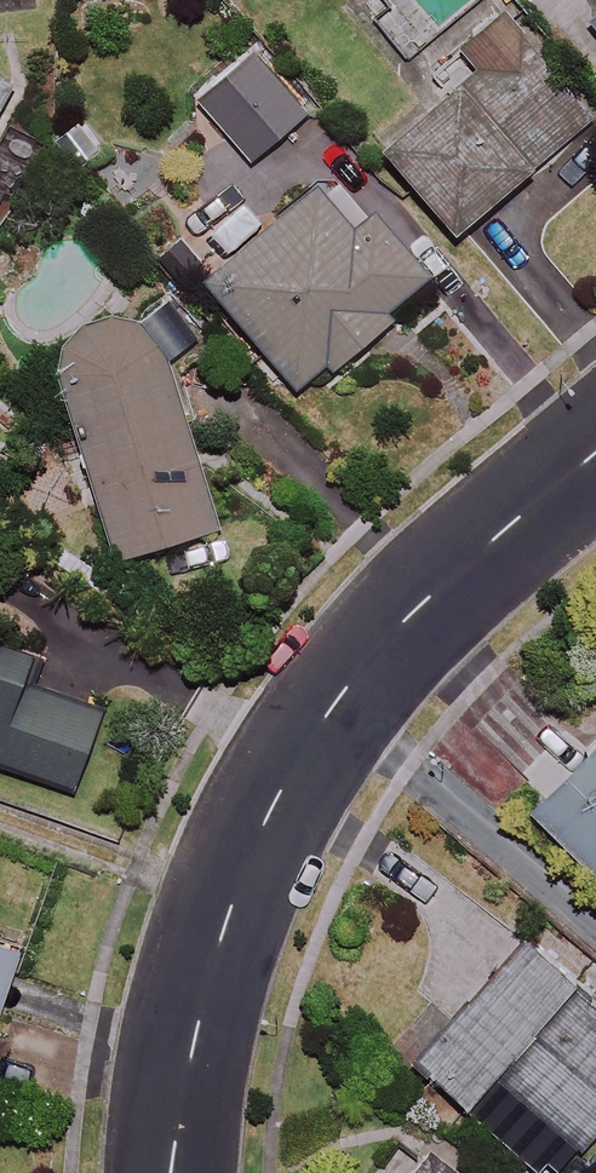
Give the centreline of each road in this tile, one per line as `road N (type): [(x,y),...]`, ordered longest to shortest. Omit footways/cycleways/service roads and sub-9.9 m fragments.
road 1 (residential): [(595,455),(435,590),(344,692),(276,796),(227,918),(192,1050),(173,1172)]

